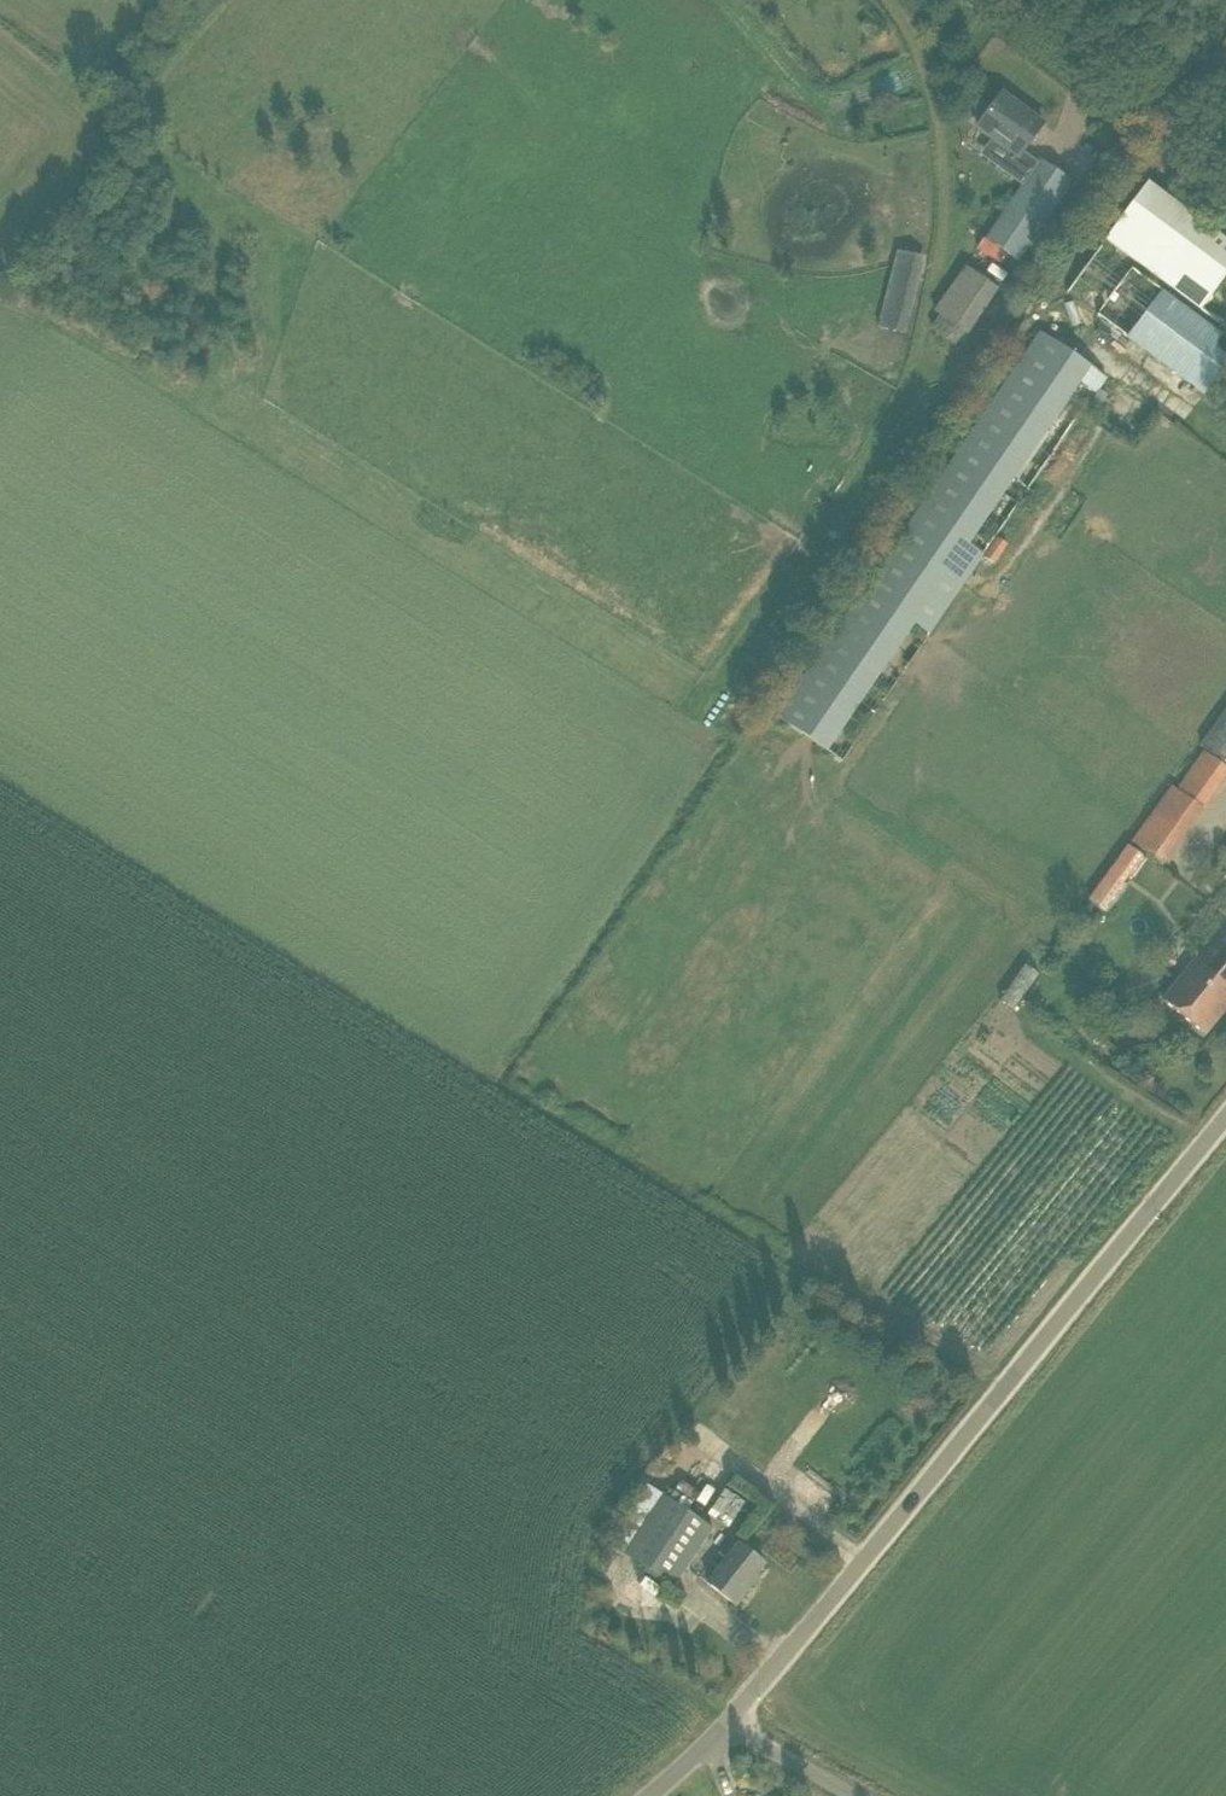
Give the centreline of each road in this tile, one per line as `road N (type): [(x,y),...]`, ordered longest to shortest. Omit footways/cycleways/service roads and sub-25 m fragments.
road 1 (unclassified): [(731,1719),(1225,1112)]
road 2 (unclassified): [(1225,141),(1037,0)]
road 3 (unclassified): [(864,1795),(731,1719)]

